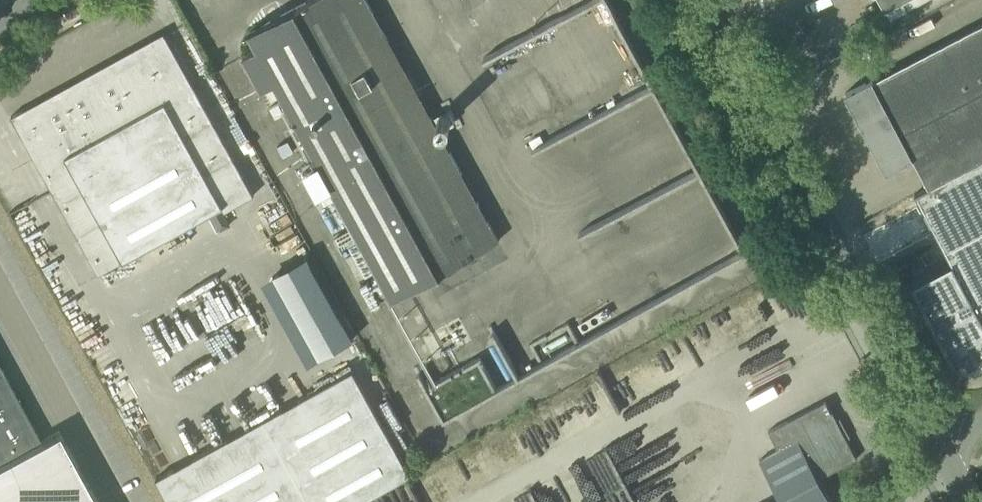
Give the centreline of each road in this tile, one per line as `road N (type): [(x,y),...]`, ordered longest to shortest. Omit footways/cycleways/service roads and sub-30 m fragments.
road 1 (unclassified): [(701,0),(943,446)]

